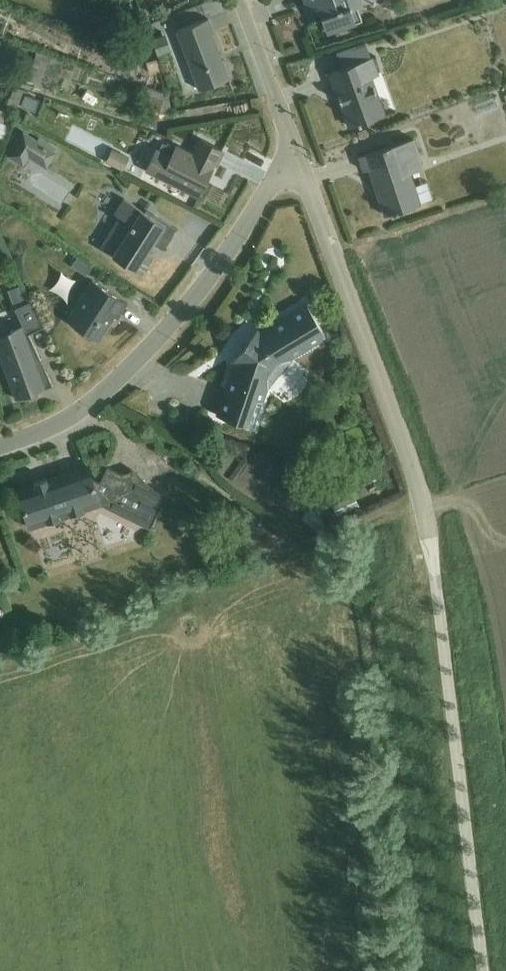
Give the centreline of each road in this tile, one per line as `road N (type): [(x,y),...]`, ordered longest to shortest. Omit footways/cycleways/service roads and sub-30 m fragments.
road 1 (residential): [(0,444),(79,412),(115,382),(189,305),(268,187),(298,161)]
road 2 (unclassified): [(298,161),(426,522)]
road 3 (residential): [(298,161),(239,0)]

